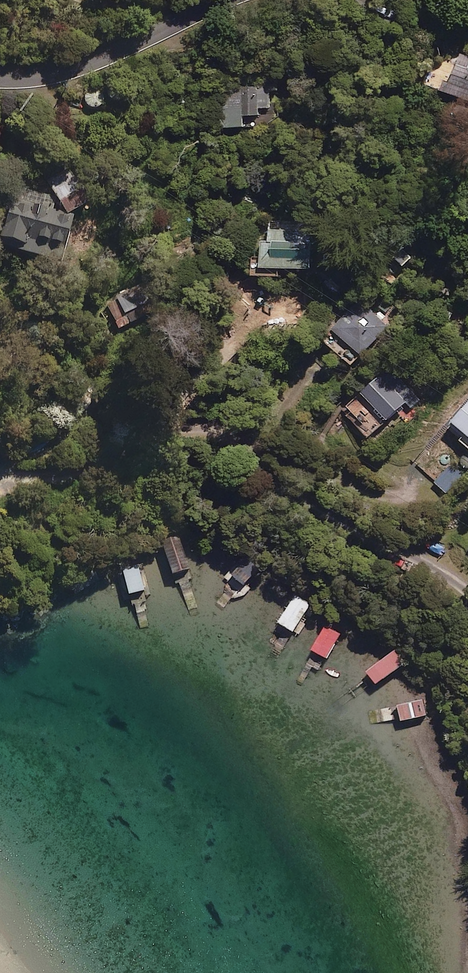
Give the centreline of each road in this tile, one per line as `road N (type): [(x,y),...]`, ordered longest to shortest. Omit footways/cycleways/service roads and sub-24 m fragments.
road 1 (residential): [(0,470),(20,475),(100,467),(167,442),(219,439),(338,522),(436,566),(467,593)]
road 2 (residential): [(229,0),(72,68),(0,75)]

